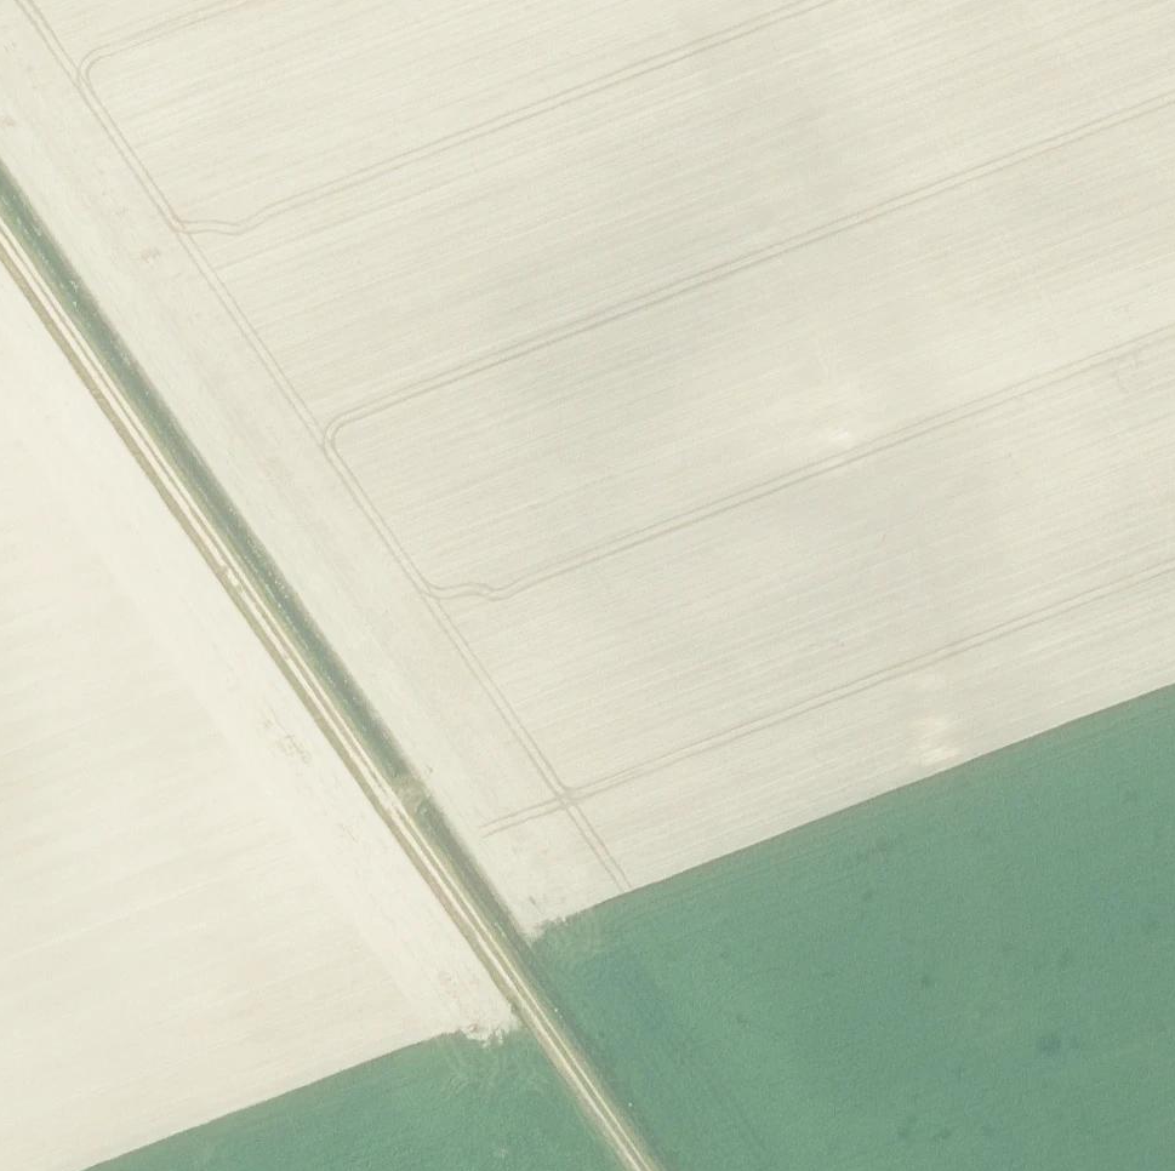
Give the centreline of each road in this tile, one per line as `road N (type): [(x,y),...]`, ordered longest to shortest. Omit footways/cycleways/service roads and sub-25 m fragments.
road 1 (track): [(646,1170),(0,228)]

